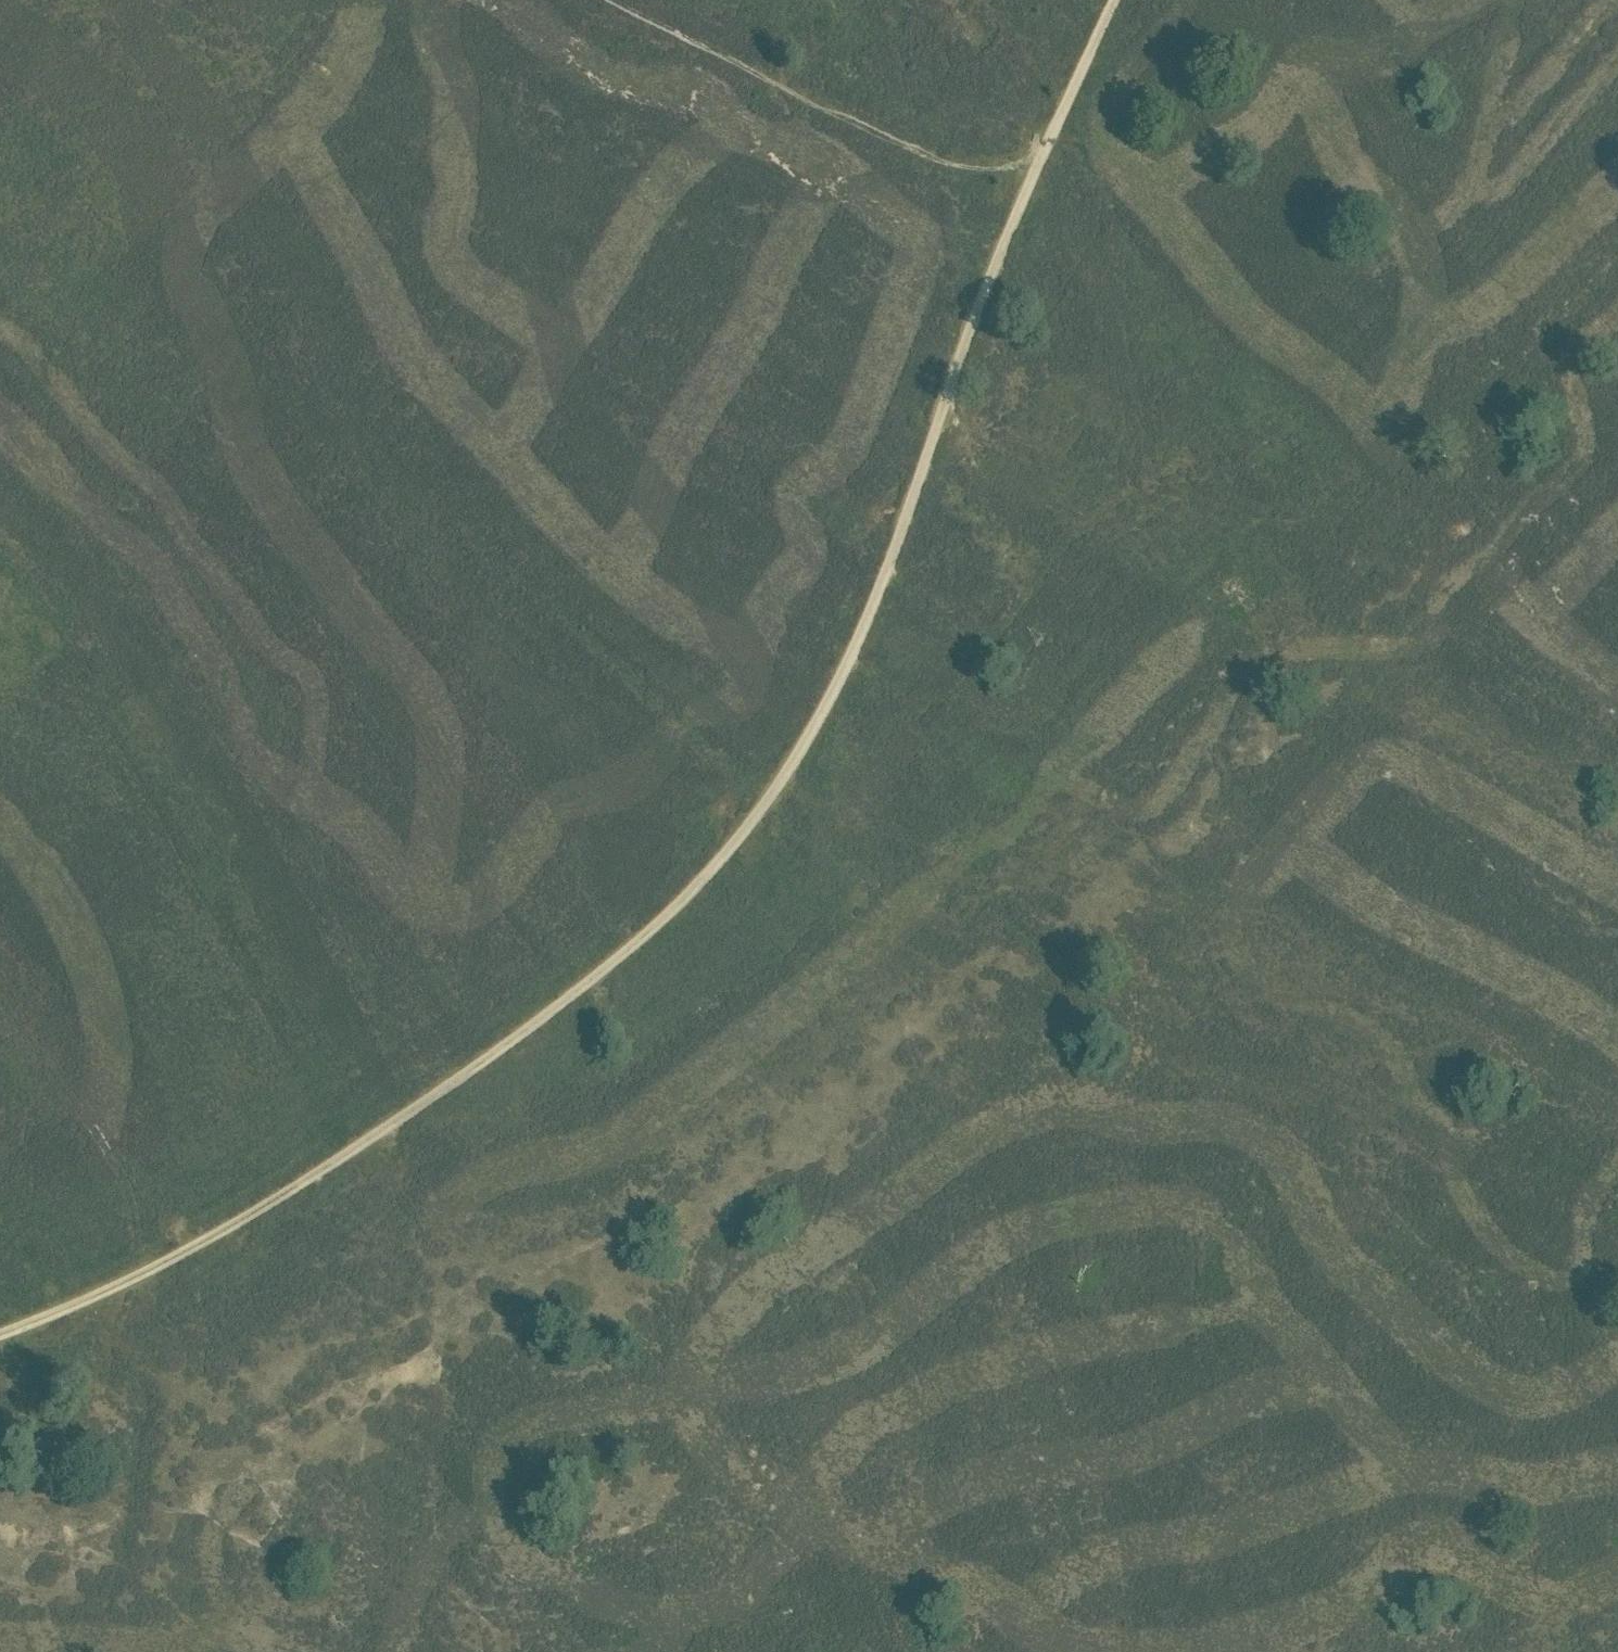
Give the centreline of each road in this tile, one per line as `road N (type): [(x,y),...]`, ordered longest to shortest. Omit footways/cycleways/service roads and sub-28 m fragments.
road 1 (track): [(0,1336),(134,1276),(472,1072),(613,964),(711,871),(795,764),(848,664),(1039,157)]
road 2 (track): [(1039,157),(1116,0)]

